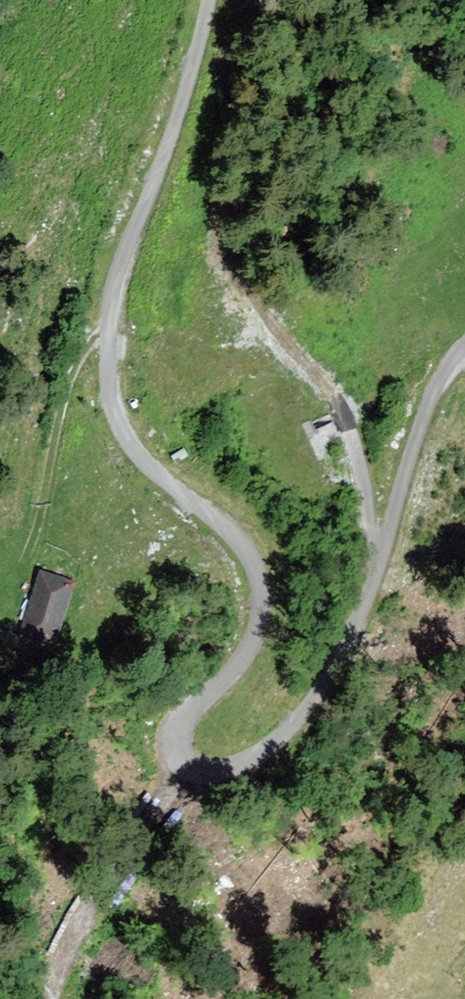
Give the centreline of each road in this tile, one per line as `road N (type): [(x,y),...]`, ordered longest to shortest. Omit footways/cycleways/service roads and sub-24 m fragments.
road 1 (unclassified): [(464,349),(424,426),(380,557),(319,692),(263,752),(209,773),(188,772),(173,760),(170,728),(245,653),(264,607),(257,569),(236,536),(175,491),(117,425),(105,376),(106,333),(110,303),(225,0)]

